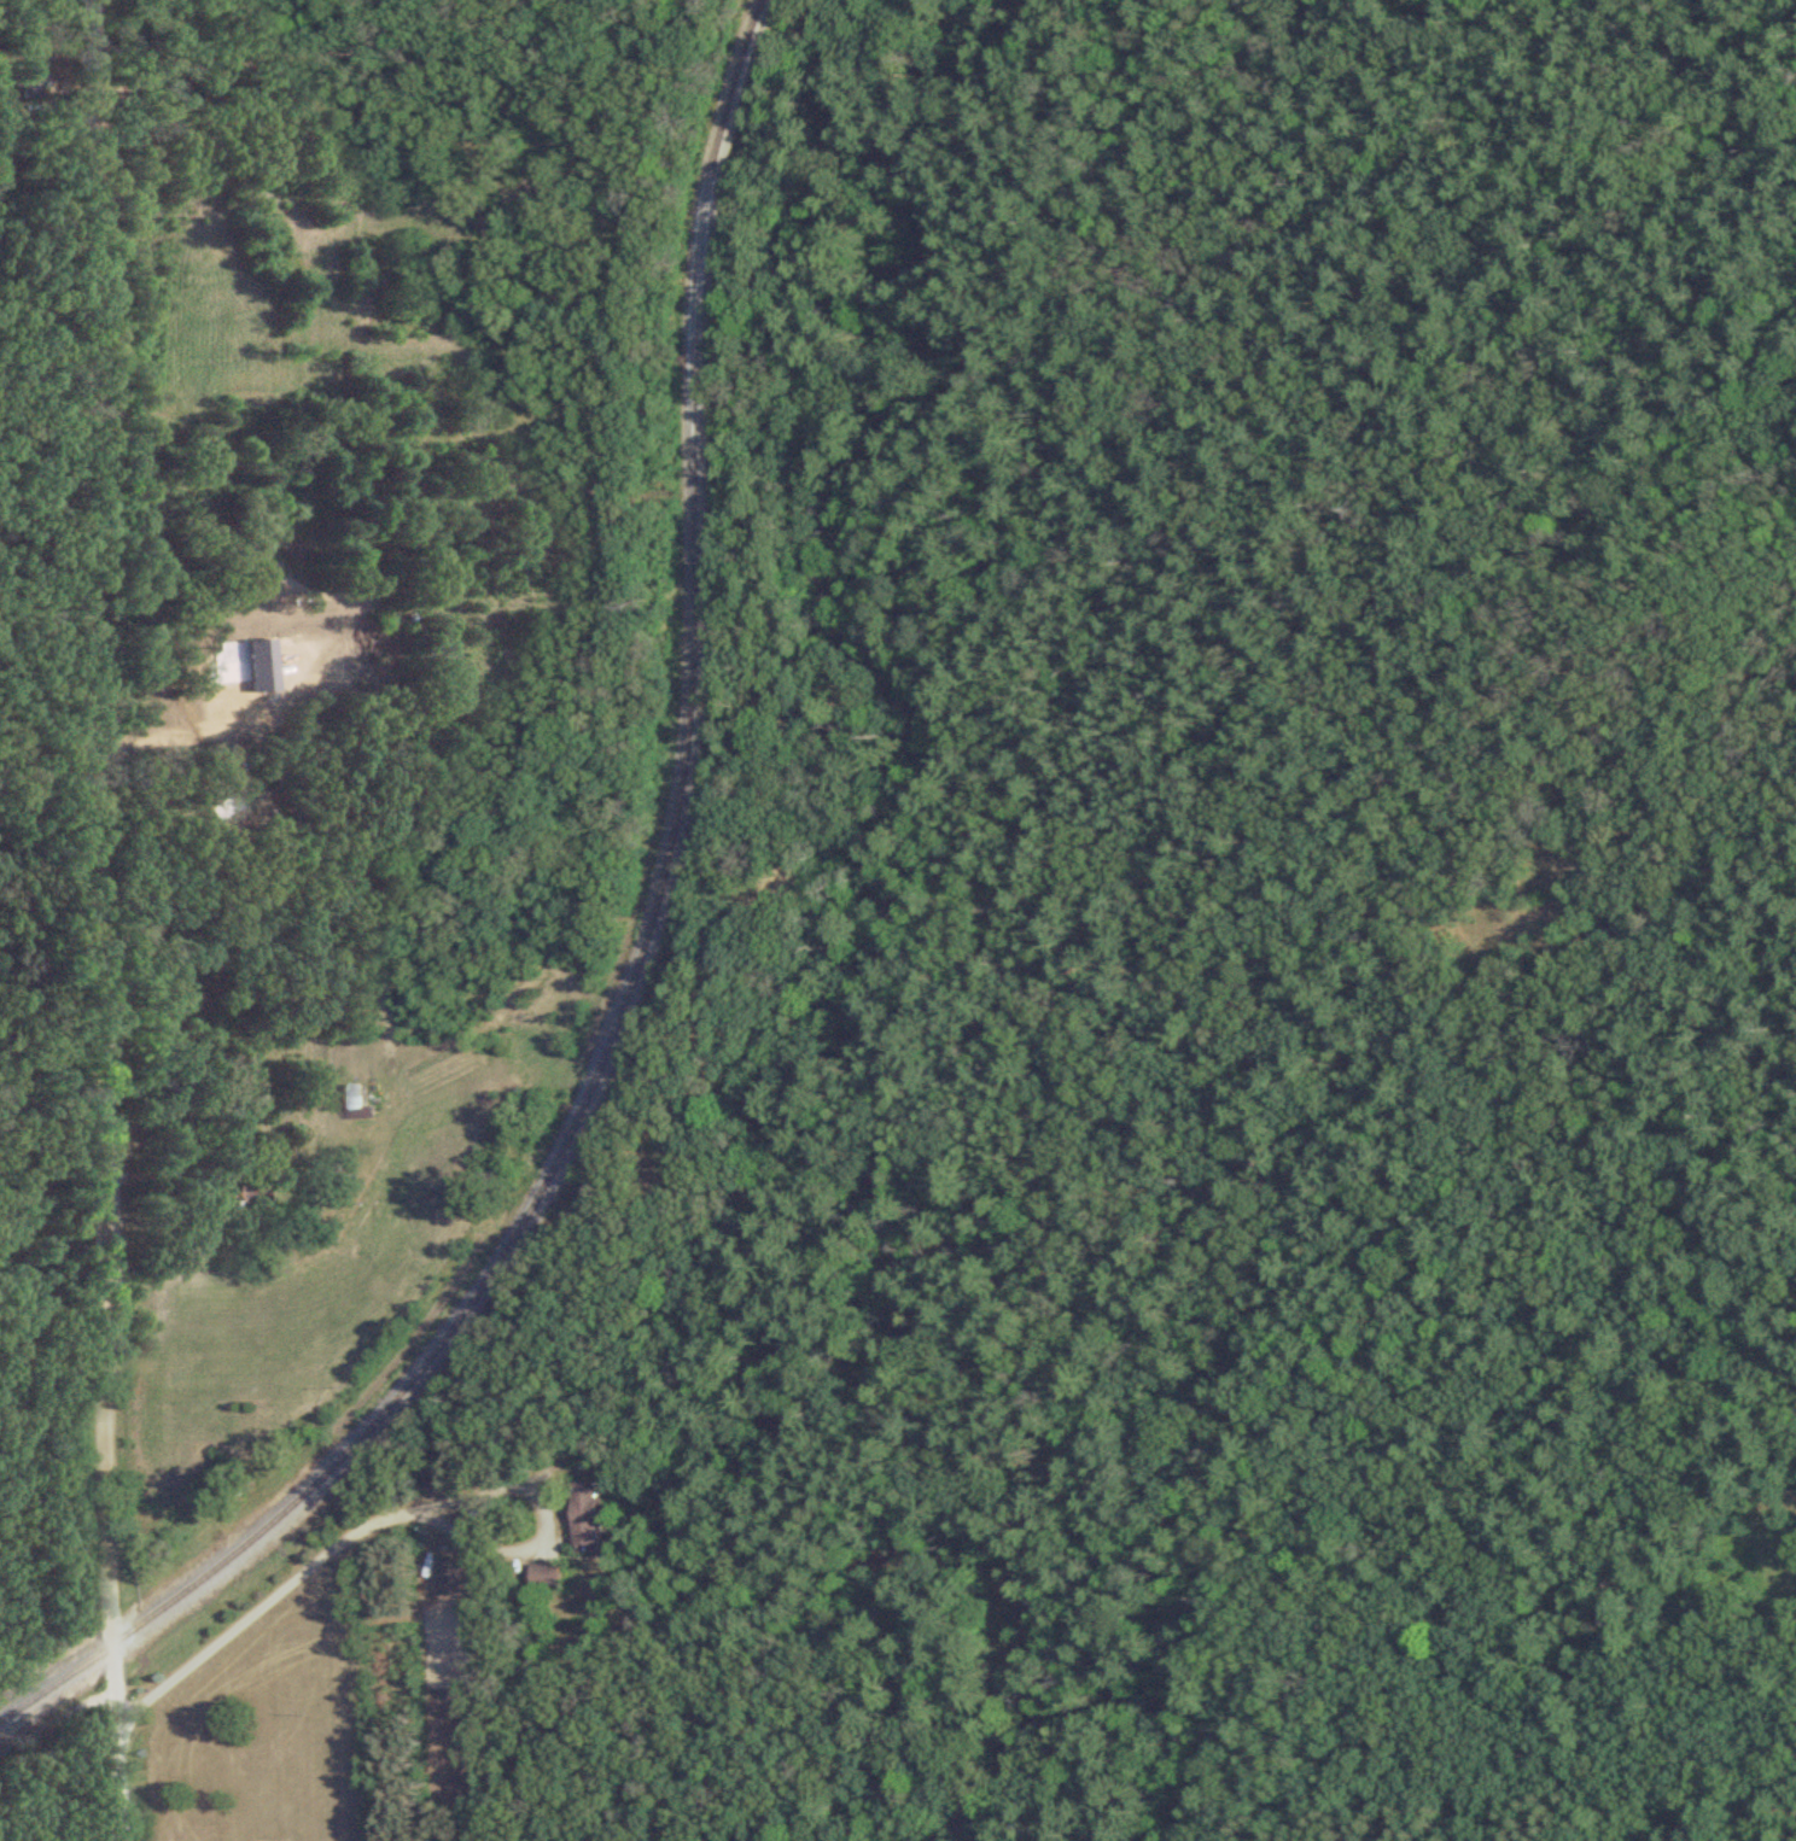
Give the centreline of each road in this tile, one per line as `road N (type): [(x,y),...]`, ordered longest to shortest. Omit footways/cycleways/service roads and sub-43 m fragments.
road 1 (residential): [(114,1840),(84,660),(92,106),(139,72),(209,57),(385,41),(441,0)]

